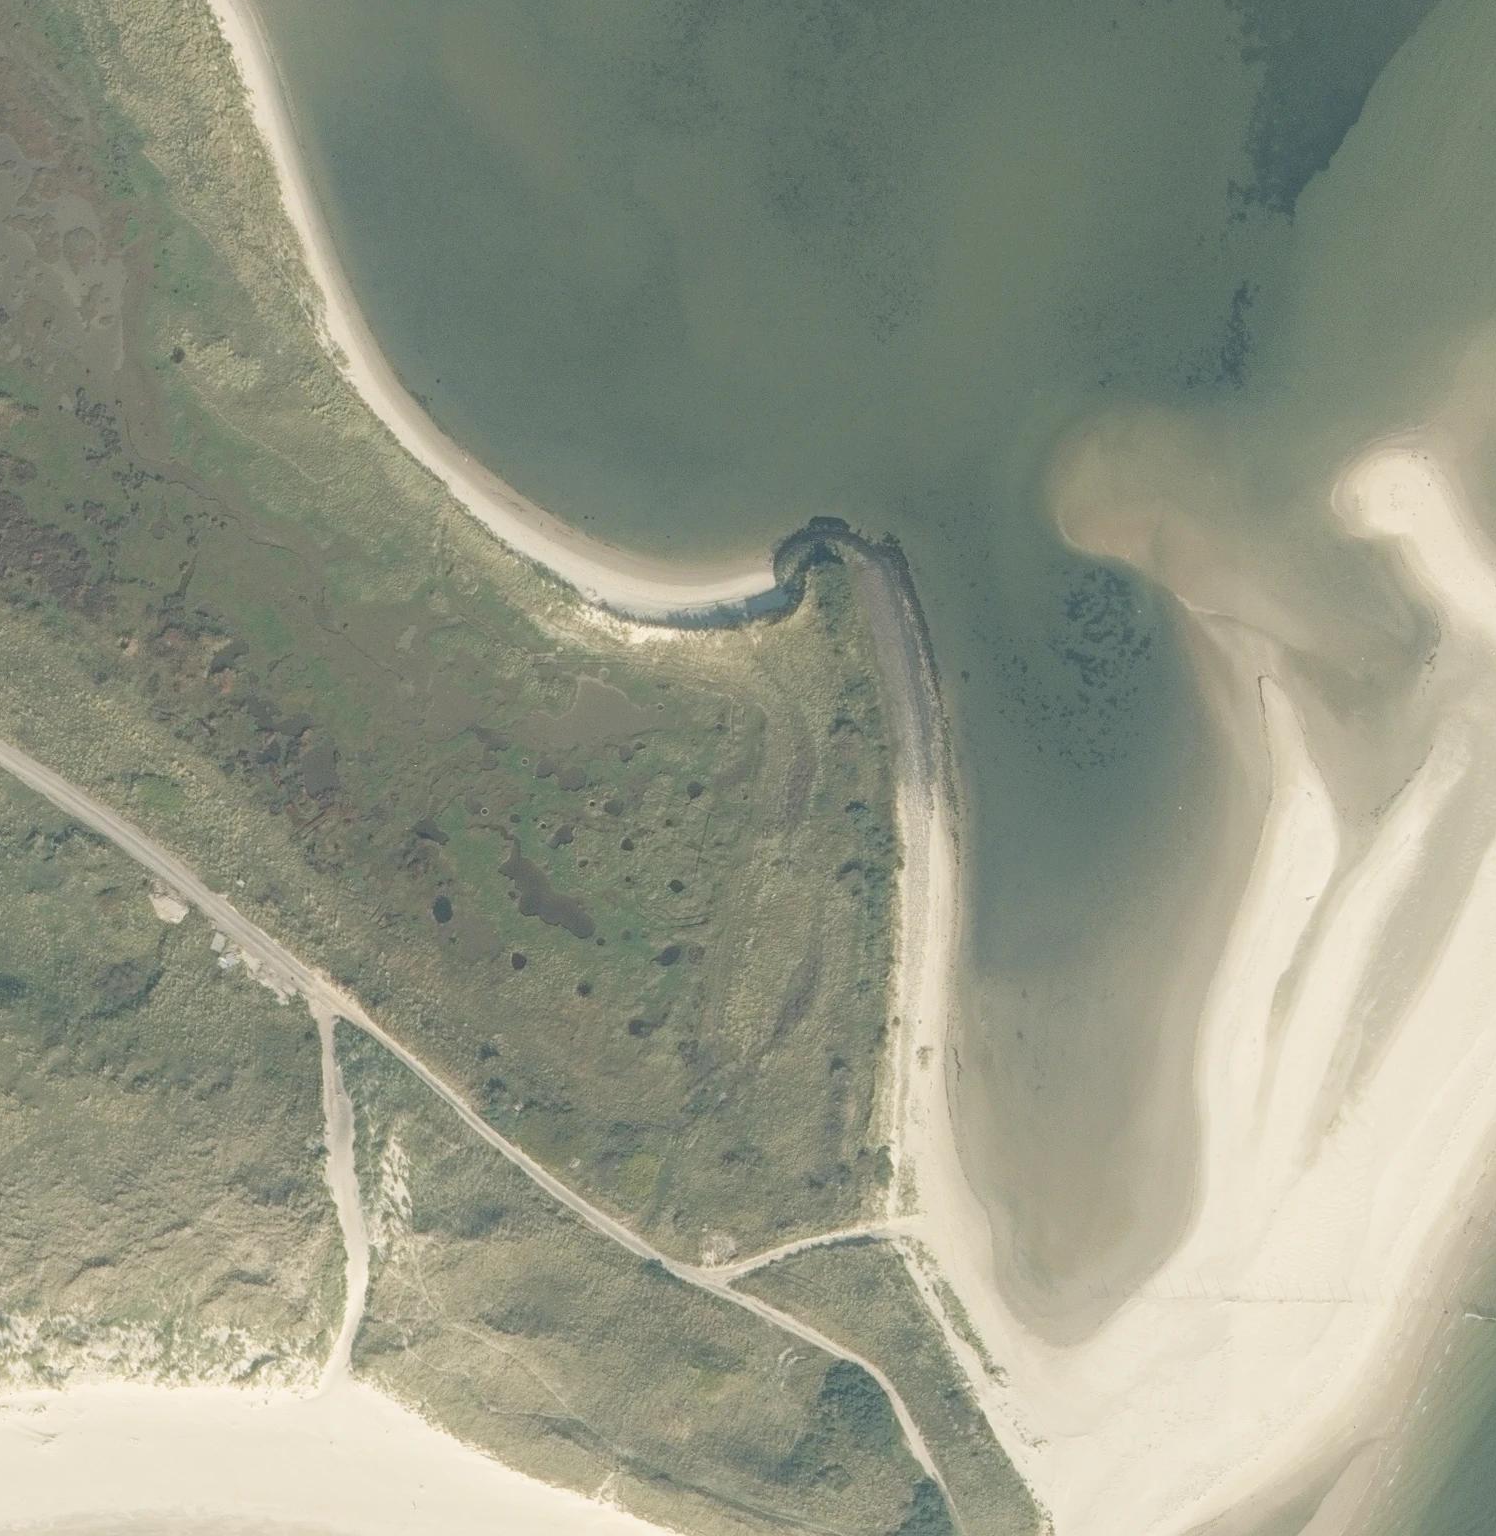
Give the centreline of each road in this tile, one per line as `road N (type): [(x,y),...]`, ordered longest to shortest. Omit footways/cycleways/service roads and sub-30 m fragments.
road 1 (unclassified): [(961,1535),(904,1417),(868,1366),(625,1241),(238,921),(0,753)]

